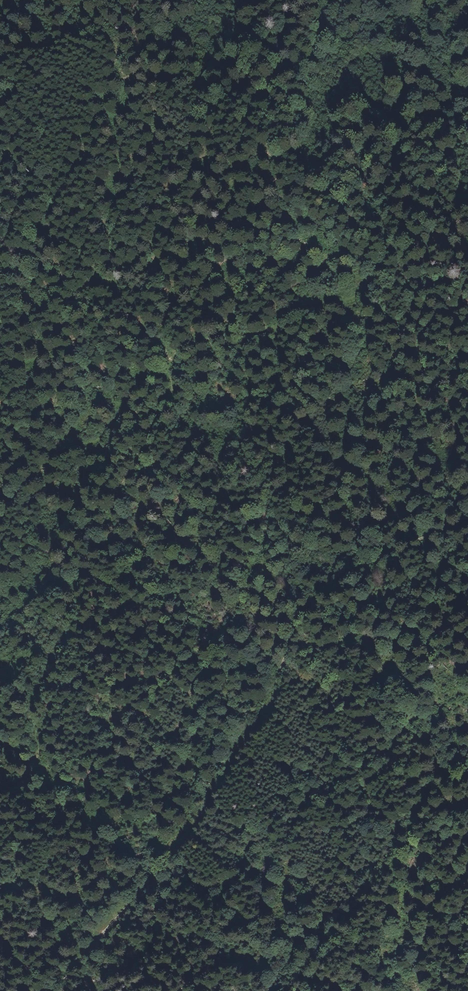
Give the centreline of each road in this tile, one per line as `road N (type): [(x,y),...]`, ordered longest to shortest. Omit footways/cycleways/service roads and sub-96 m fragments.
road 1 (track): [(467,523),(360,568),(301,617),(269,710),(182,848),(55,990)]
road 2 (track): [(0,796),(45,764),(36,721),(45,677),(111,509),(162,426),(172,356)]
road 3 (track): [(0,537),(39,478),(122,417),(172,356)]

